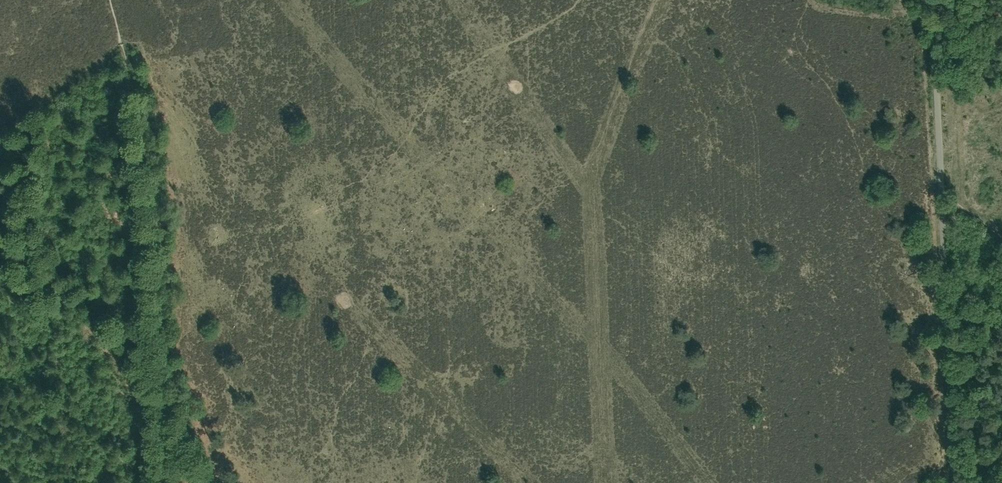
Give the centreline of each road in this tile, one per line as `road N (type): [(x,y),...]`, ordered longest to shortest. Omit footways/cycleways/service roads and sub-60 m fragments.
road 1 (unclassified): [(954,482),(934,0)]

